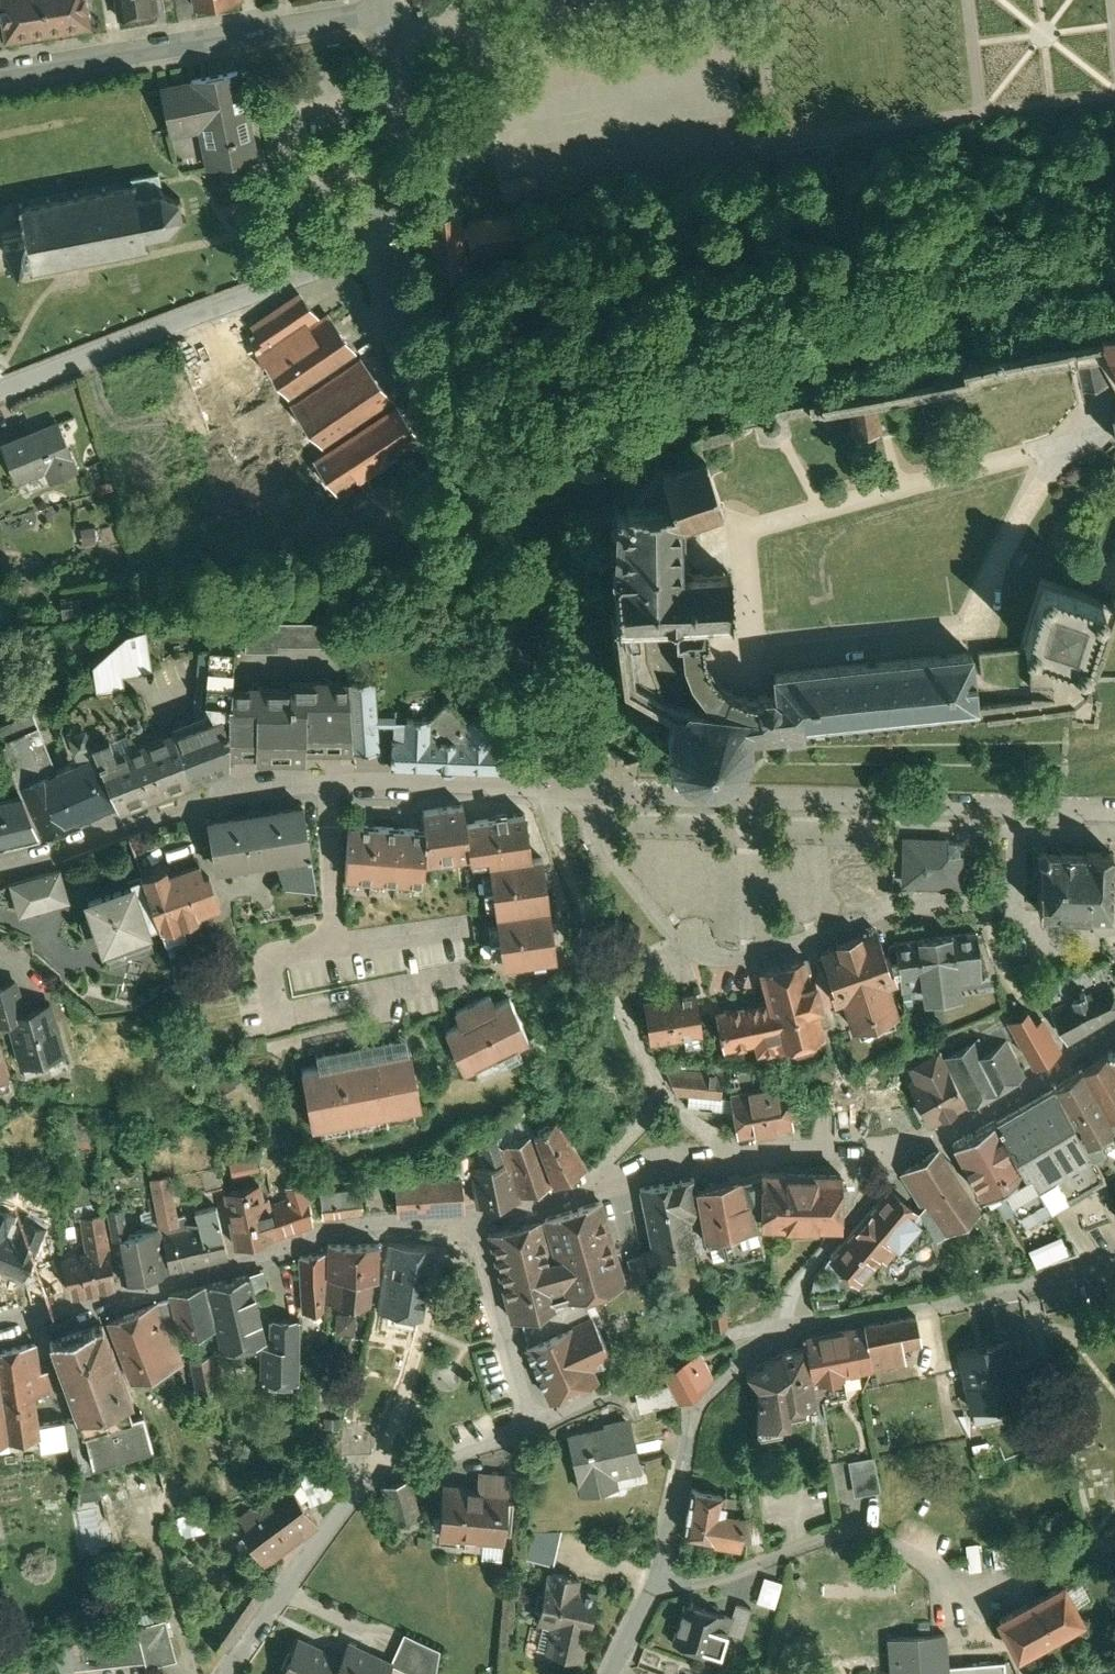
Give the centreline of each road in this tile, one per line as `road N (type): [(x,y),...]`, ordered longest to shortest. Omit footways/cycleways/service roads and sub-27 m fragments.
road 1 (residential): [(1114,804),(547,787)]
road 2 (residential): [(547,787),(245,785),(0,872)]
road 3 (residential): [(547,787),(545,741),(506,608),(374,257)]
road 4 (residential): [(0,1328),(331,1228),(468,1215)]
road 5 (residential): [(904,1145),(658,1159),(594,1185),(468,1215)]
road 6 (residential): [(526,1417),(448,1452),(371,1472),(229,1673)]
road 7 (residential): [(0,398),(374,257)]
road 8 (residential): [(0,70),(384,9)]
road 9 (residential): [(1114,1263),(766,1333)]
road 10 (residential): [(652,1589),(700,1395),(766,1333)]
road 11 (residential): [(766,1333),(696,1345),(526,1417)]
road 12 (residential): [(374,257),(390,101),(384,9)]
road 13 (residential): [(904,1145),(794,1270),(766,1333)]
road 14 (residential): [(652,1589),(723,1578),(851,1525)]
road 15 (residential): [(468,1215),(526,1417)]

